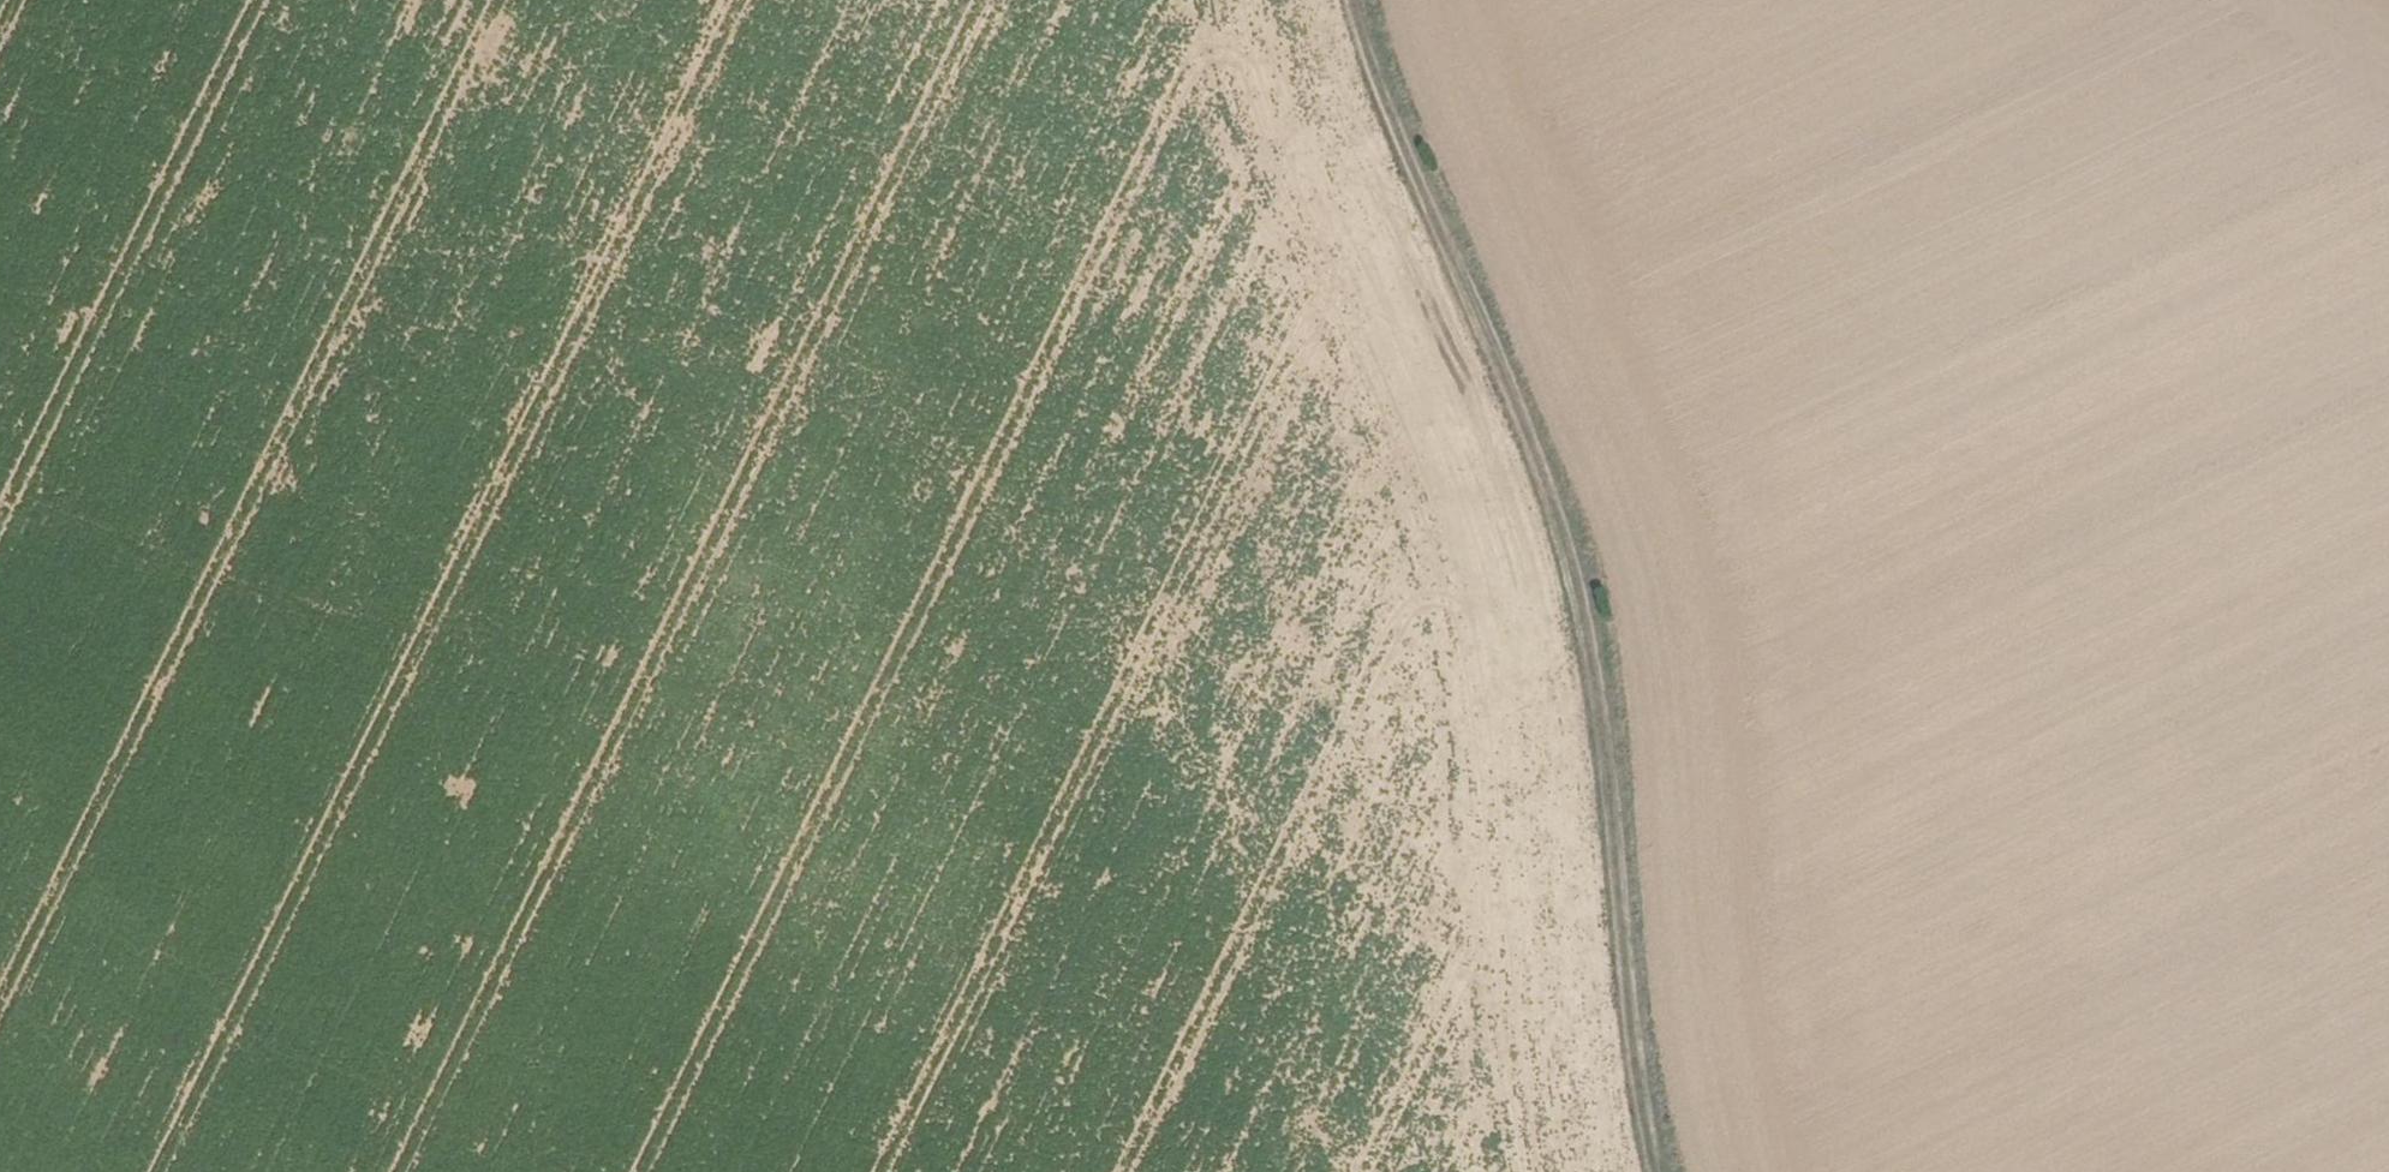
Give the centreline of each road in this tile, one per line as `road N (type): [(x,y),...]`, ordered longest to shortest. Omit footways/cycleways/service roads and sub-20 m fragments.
road 1 (track): [(1670,1171),(1636,1014),(1594,621),(1498,342),(1355,0)]

